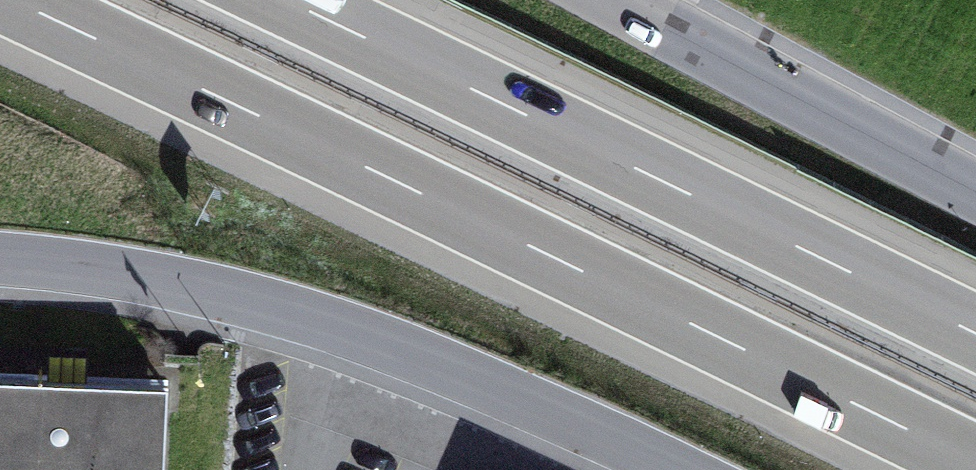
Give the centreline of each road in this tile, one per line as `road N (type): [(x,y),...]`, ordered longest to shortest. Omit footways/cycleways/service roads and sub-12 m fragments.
road 1 (motorway): [(10,0),(975,463)]
road 2 (motorway): [(975,331),(291,0)]
road 3 (residential): [(0,260),(163,283),(314,320),(472,379),(669,469)]
road 4 (residential): [(975,190),(615,0)]

